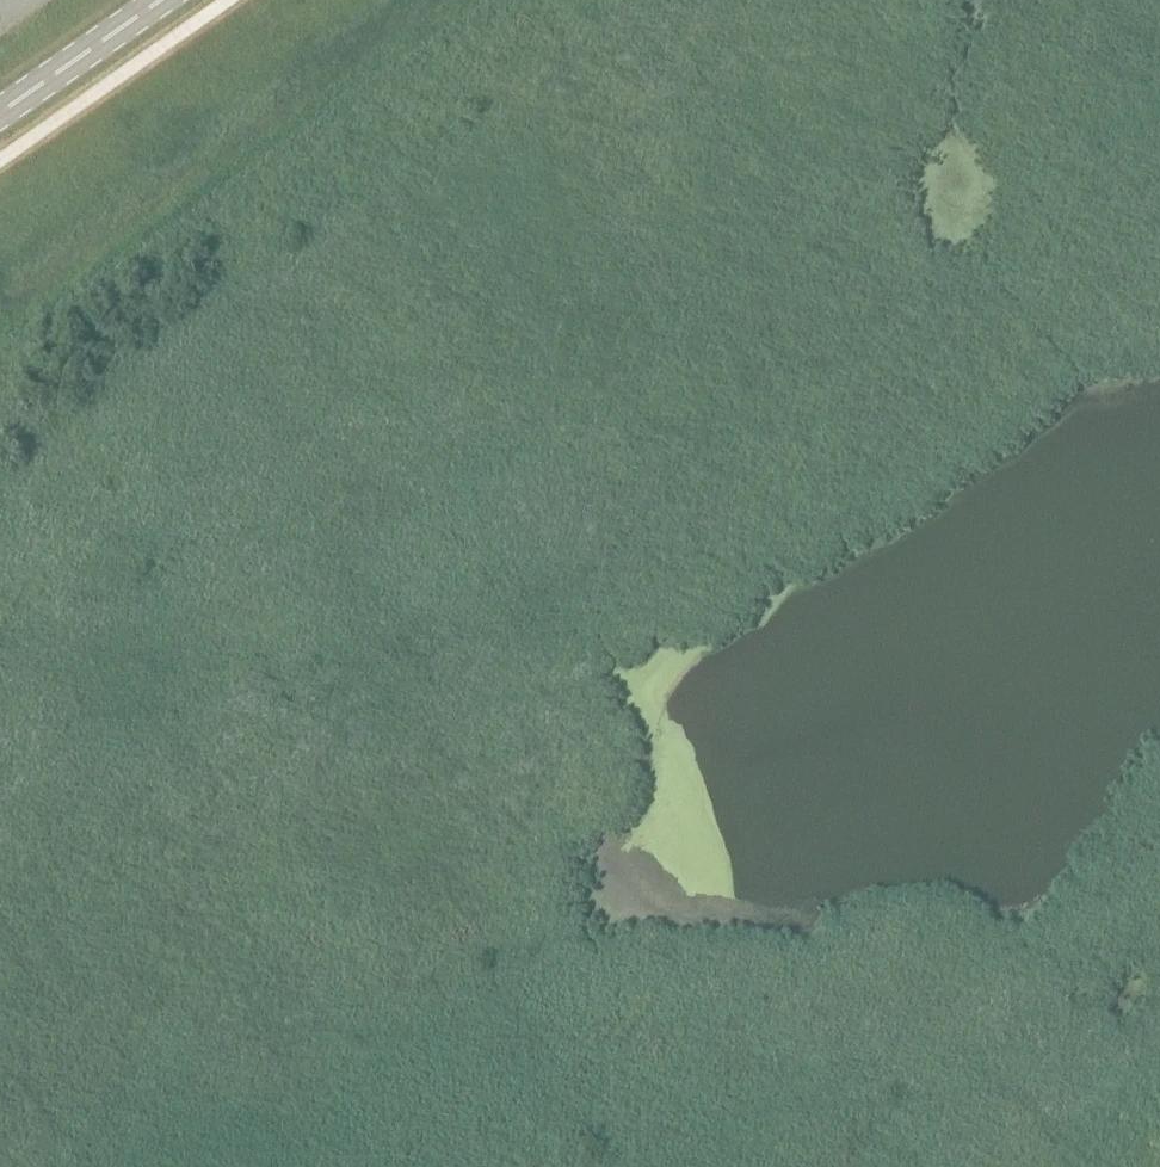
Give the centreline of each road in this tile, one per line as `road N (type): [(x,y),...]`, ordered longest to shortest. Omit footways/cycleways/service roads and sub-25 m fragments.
road 1 (secondary): [(0,135),(193,0)]

